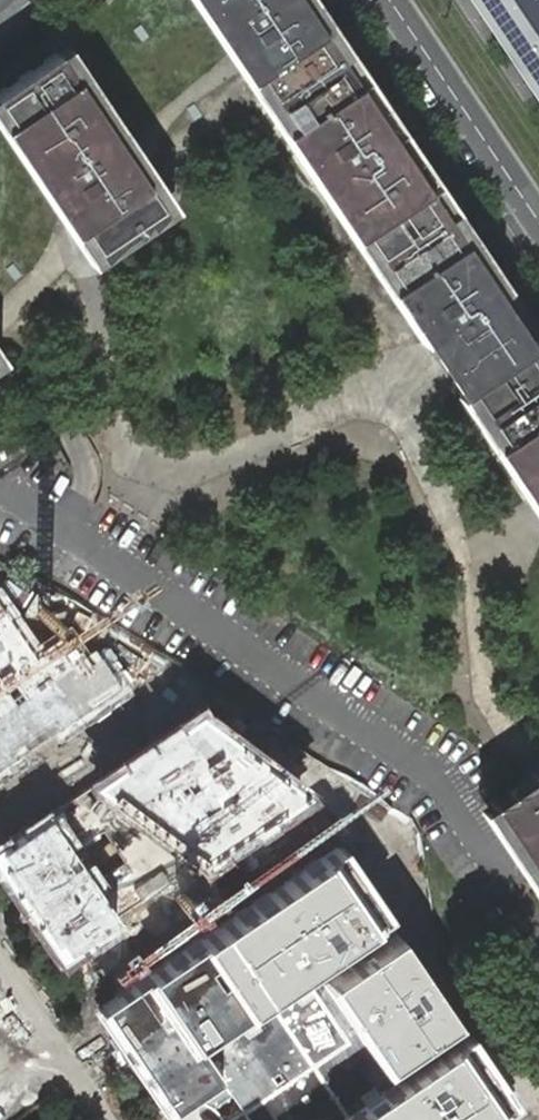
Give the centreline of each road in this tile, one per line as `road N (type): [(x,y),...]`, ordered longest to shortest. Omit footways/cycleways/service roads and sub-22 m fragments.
road 1 (residential): [(389,0),(538,221)]

